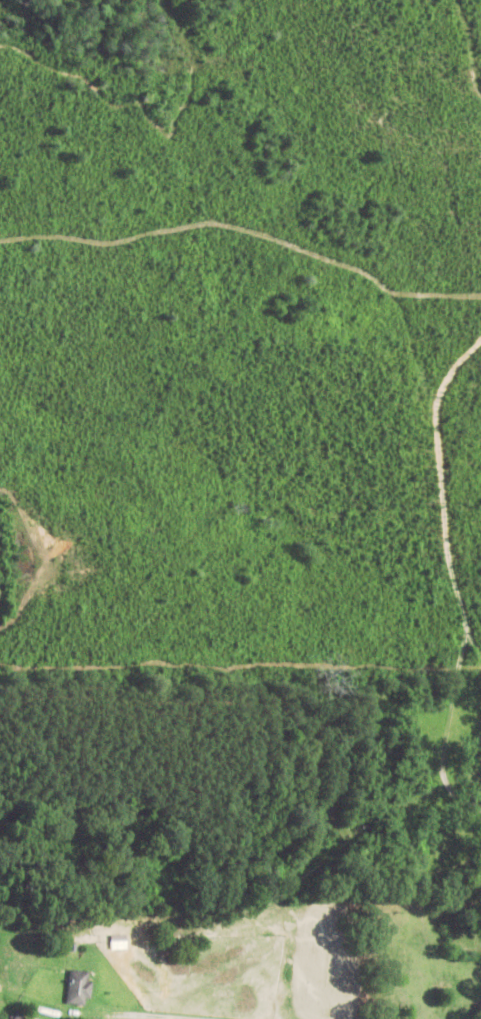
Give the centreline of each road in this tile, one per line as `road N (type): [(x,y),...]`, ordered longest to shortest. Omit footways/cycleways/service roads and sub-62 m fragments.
road 1 (residential): [(32,1018),(61,720)]

